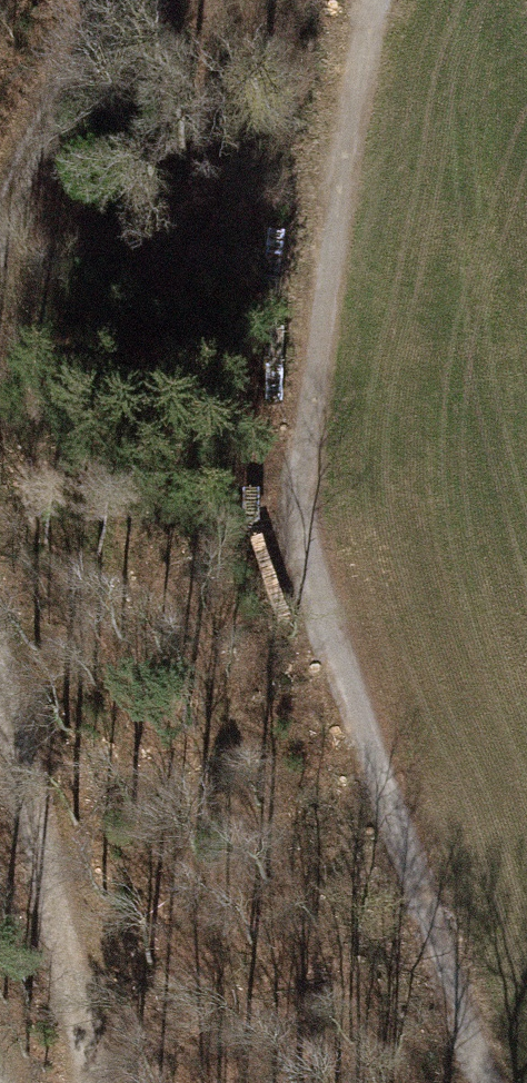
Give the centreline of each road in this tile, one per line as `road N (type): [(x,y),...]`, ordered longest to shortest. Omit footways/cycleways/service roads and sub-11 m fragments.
road 1 (track): [(375,0),(339,102),(320,203),(328,674),(481,1082)]
road 2 (track): [(90,1082),(0,684)]
road 3 (track): [(0,226),(49,116),(148,0)]

